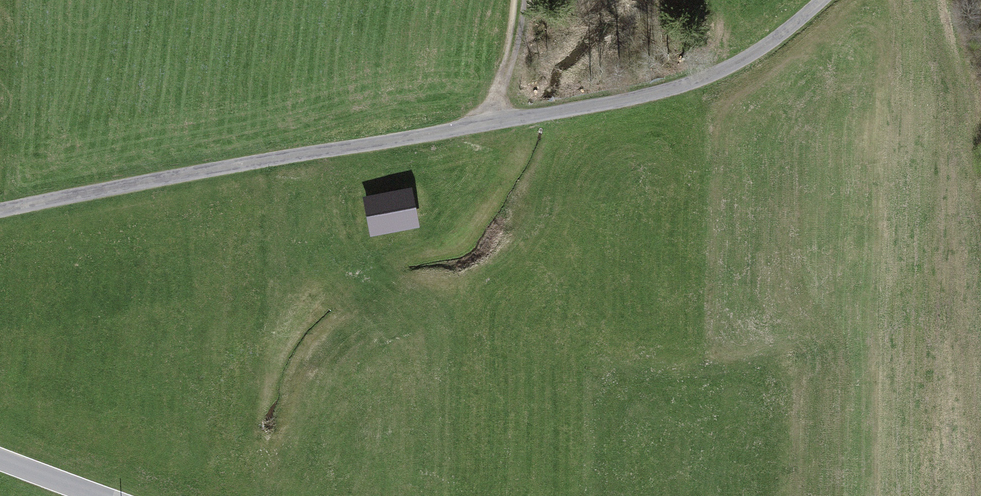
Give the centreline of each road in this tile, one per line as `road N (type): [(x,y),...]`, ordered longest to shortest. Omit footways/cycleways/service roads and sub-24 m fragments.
road 1 (residential): [(833,0),(743,74),(688,93),(0,209)]
road 2 (unclassified): [(0,450),(125,495)]
road 3 (track): [(522,0),(500,125)]

